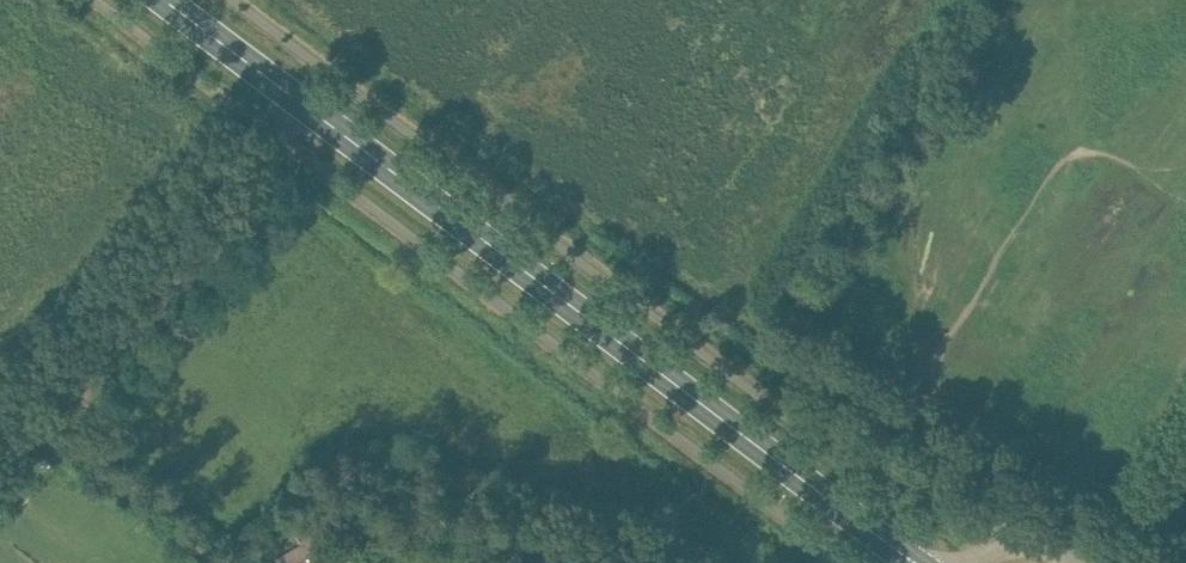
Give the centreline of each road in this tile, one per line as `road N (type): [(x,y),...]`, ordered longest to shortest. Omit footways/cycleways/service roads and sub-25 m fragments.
road 1 (primary): [(917,562),(167,0)]

